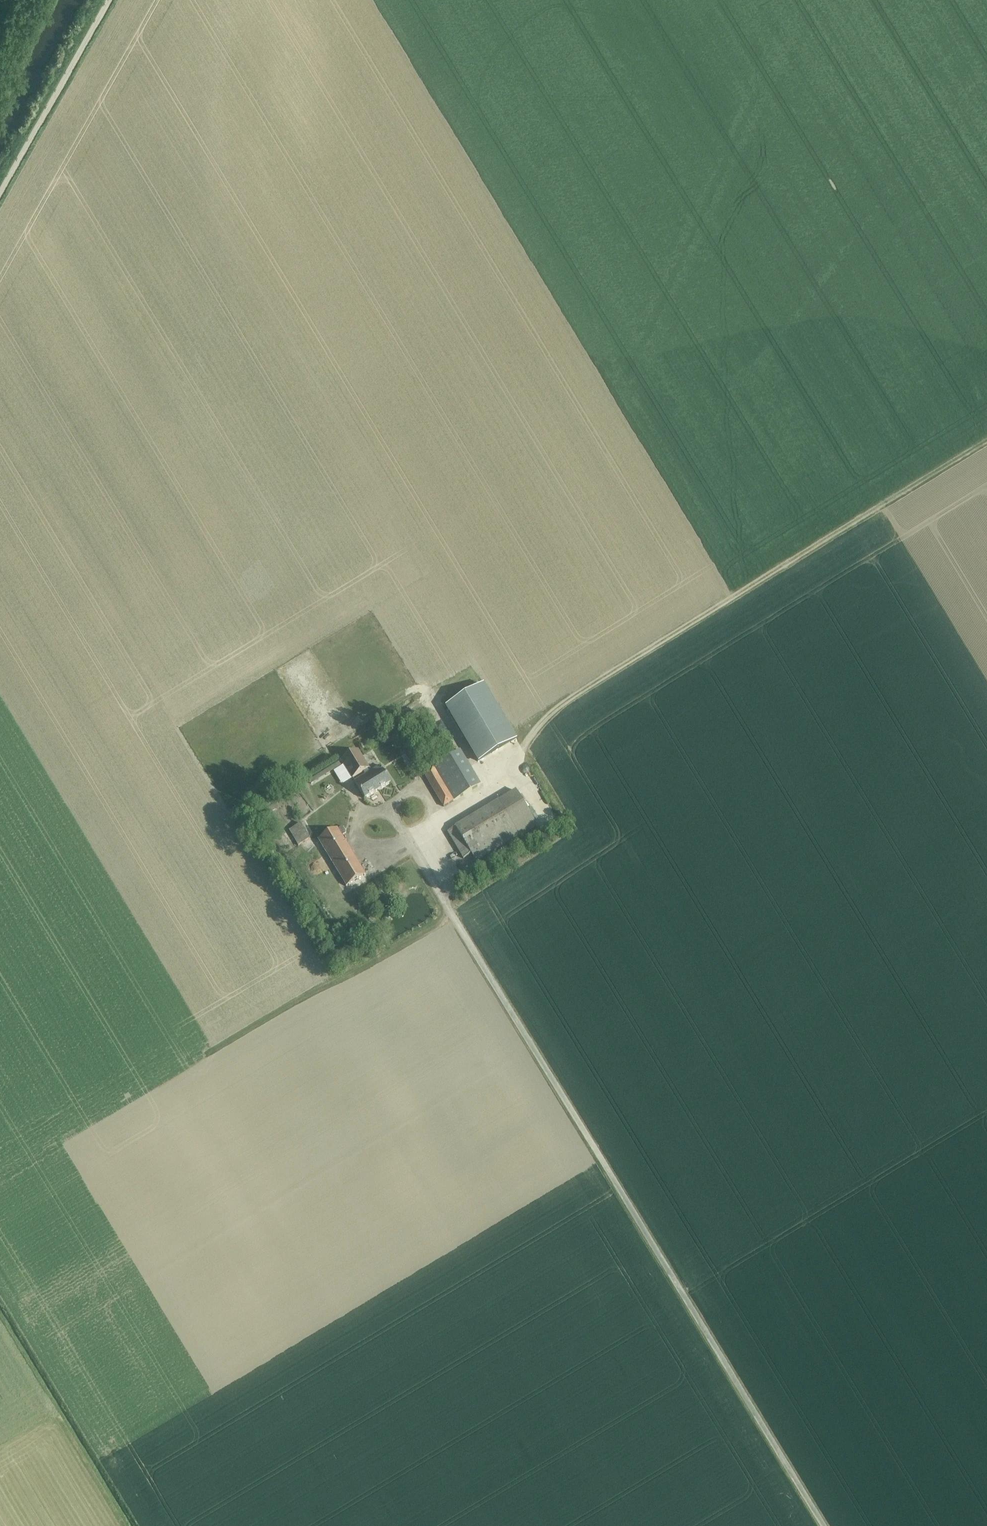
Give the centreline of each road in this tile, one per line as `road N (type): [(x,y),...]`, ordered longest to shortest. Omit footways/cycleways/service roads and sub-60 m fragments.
road 1 (unclassified): [(0,193),(111,0)]

